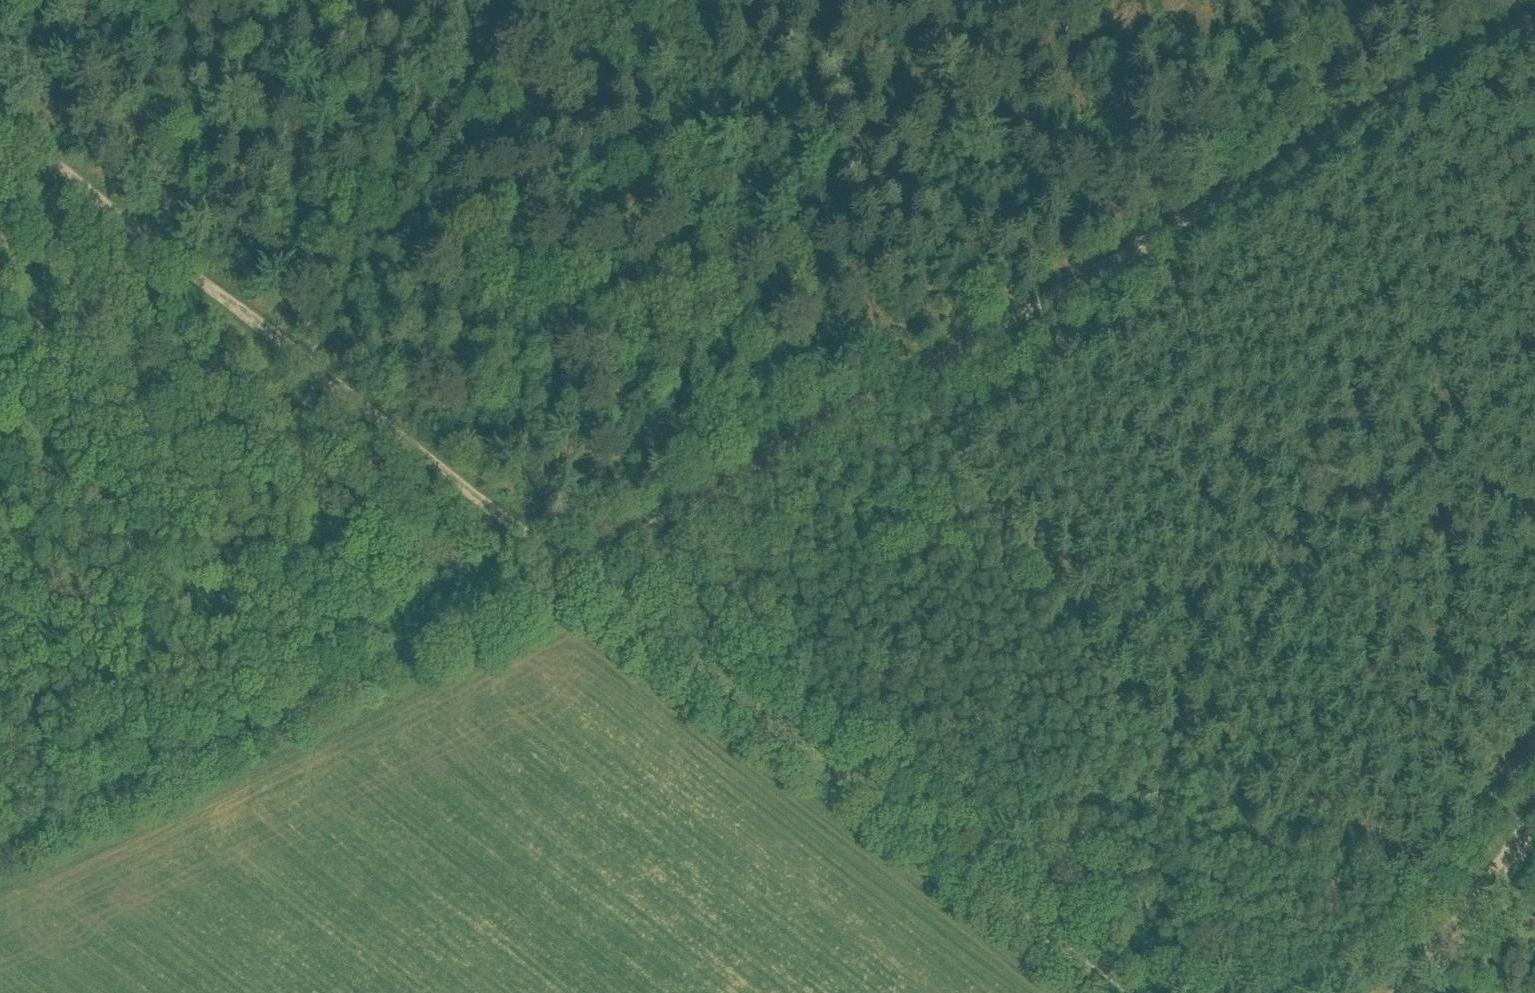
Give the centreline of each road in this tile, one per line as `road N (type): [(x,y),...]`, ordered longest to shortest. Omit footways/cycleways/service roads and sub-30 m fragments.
road 1 (track): [(899,387),(1534,22)]
road 2 (track): [(575,572),(0,122)]
road 3 (track): [(575,572),(1120,992)]
road 4 (track): [(0,861),(575,572)]
road 5 (track): [(575,572),(899,387)]
road 6 (track): [(1405,992),(1534,824)]

